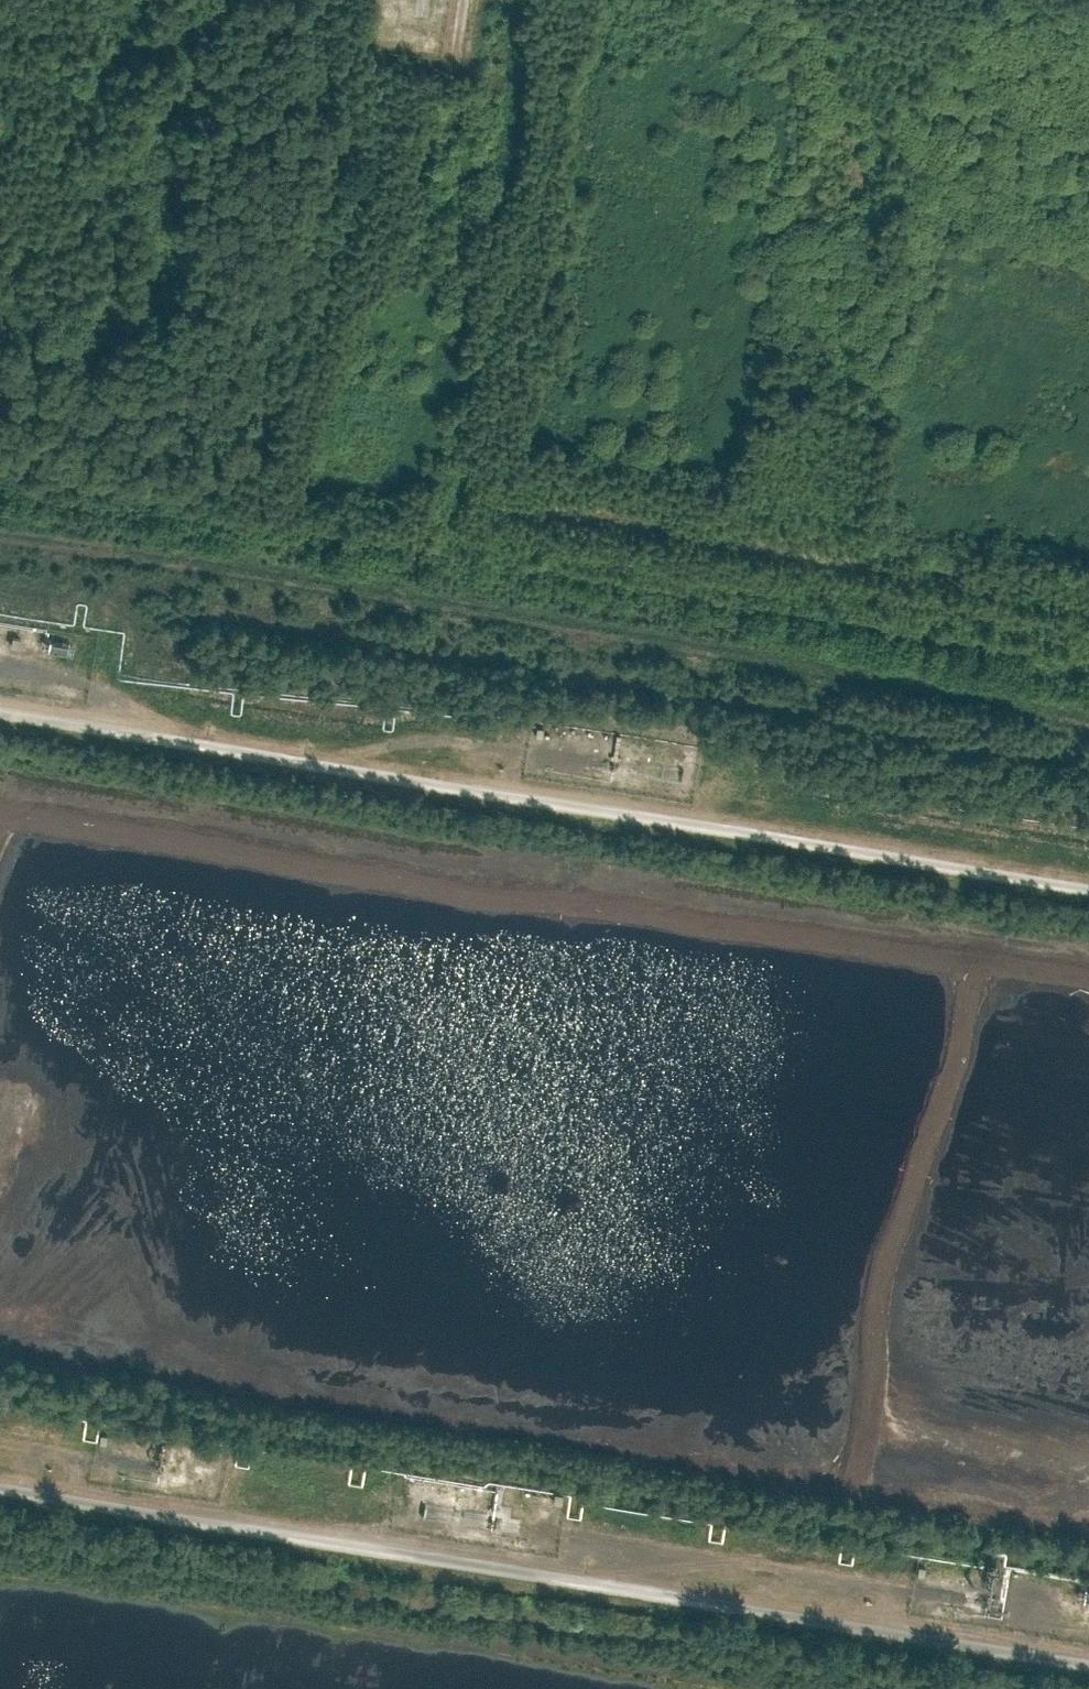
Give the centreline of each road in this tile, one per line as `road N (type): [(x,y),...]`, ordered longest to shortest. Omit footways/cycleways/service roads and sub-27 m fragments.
road 1 (track): [(0,1477),(1088,1652)]
road 2 (track): [(0,702),(1088,876)]

